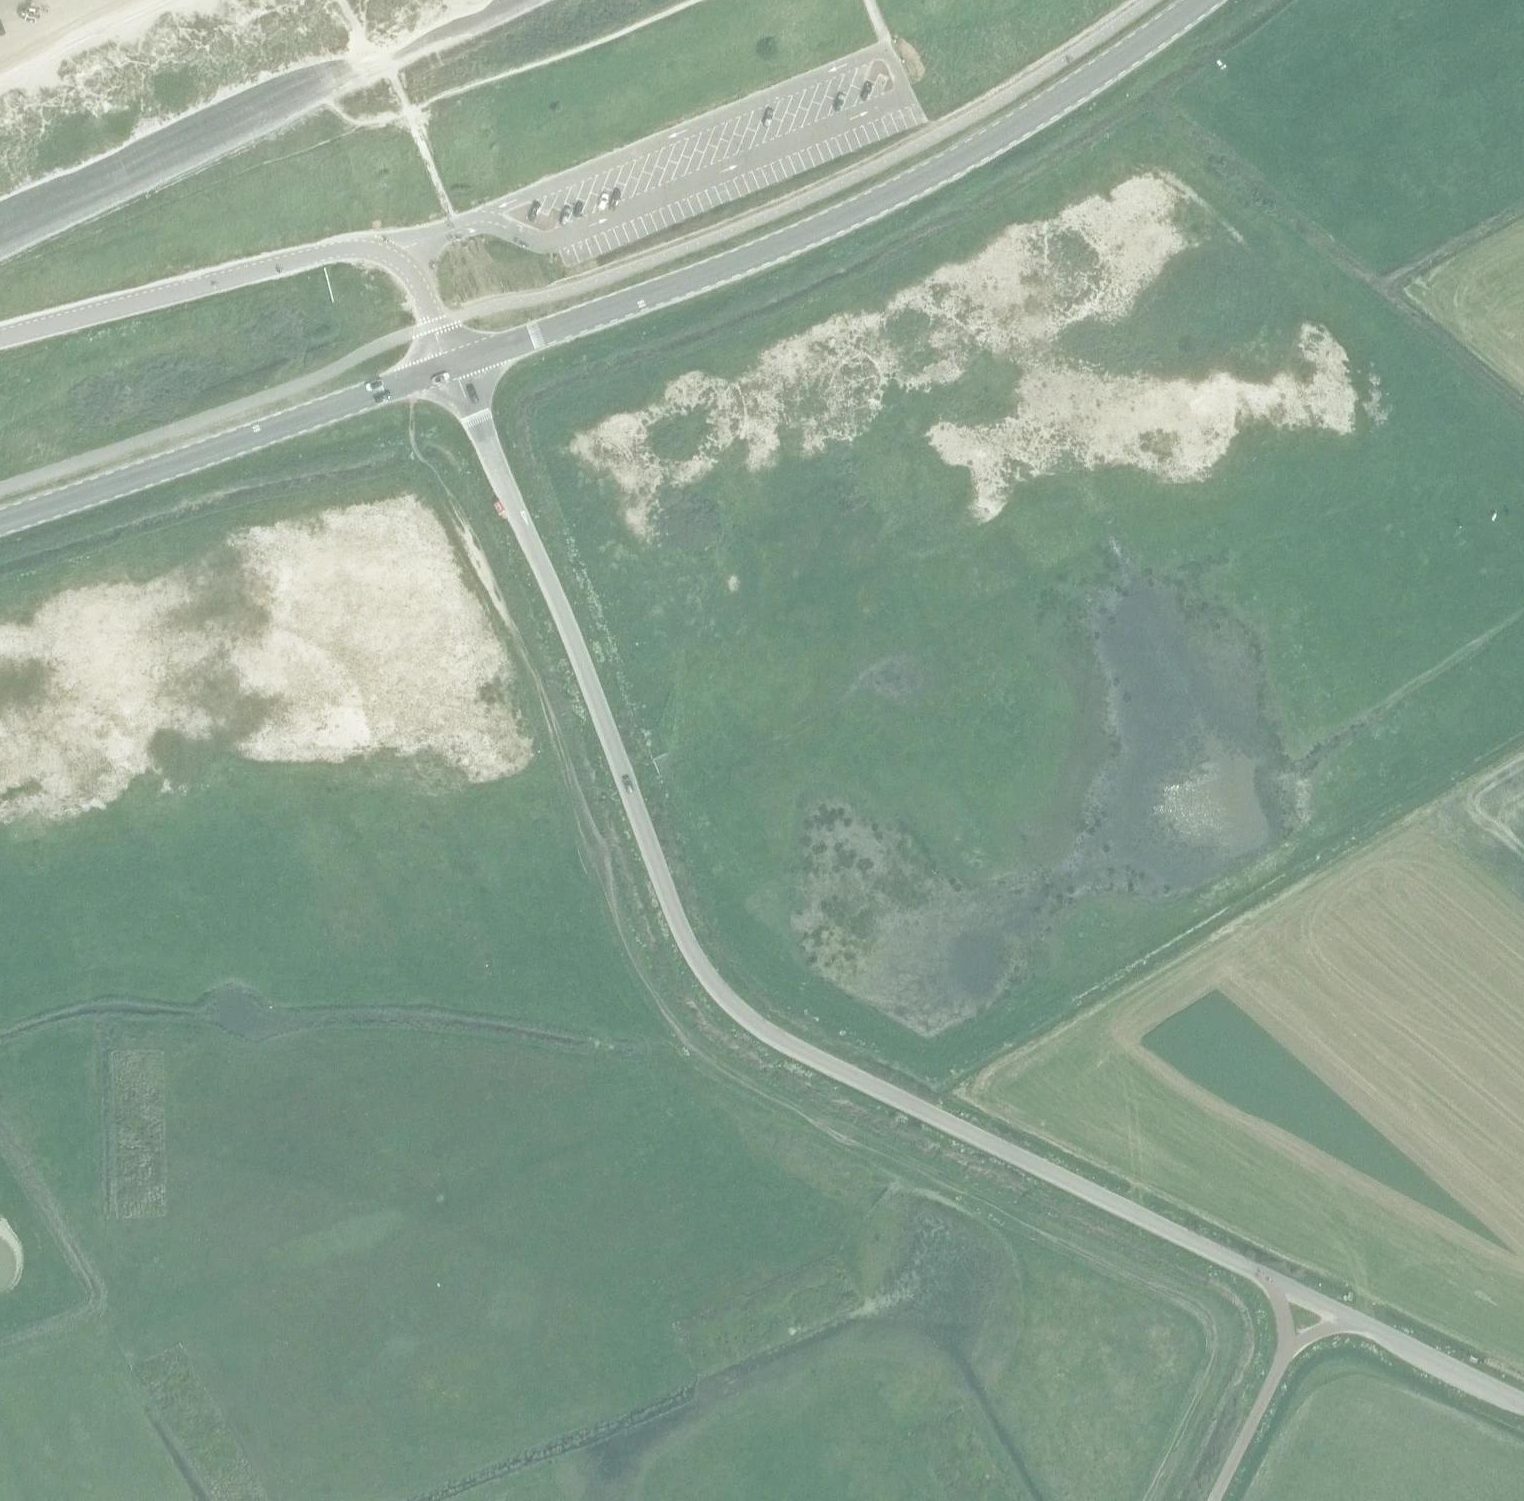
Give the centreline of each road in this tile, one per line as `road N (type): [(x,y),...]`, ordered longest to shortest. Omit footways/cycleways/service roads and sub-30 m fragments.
road 1 (unclassified): [(1265,1274),(794,1044),(723,993),(685,936),(548,572),(454,363)]
road 2 (secondary): [(454,363),(857,211),(958,159),(1201,0)]
road 3 (unclassified): [(454,363),(418,274),(391,251),(351,247),(0,337)]
road 4 (secondary): [(0,520),(454,363)]
road 5 (unclassified): [(1523,1398),(1363,1322)]
road 6 (unclassified): [(1216,1500),(1289,1346)]

